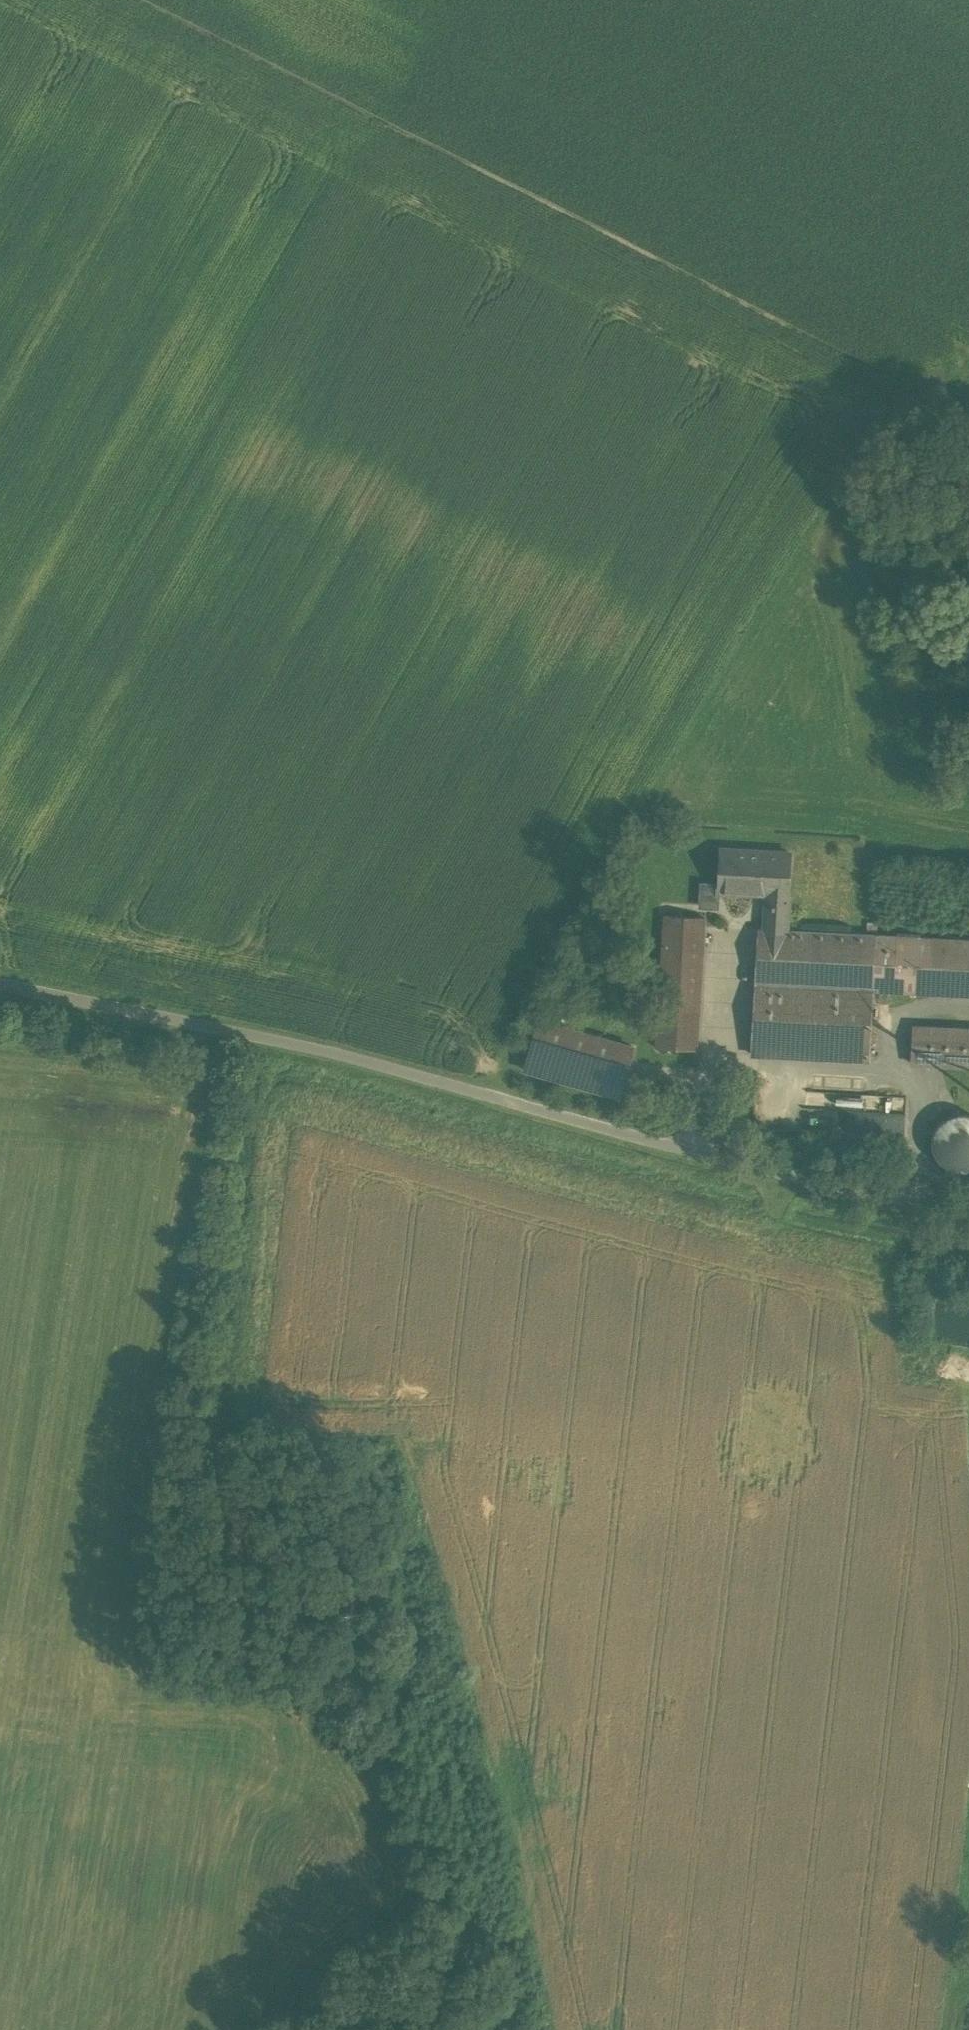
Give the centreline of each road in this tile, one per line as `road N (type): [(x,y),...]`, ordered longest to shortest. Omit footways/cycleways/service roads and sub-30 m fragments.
road 1 (unclassified): [(968,1215),(691,1151),(243,1029),(0,982)]

